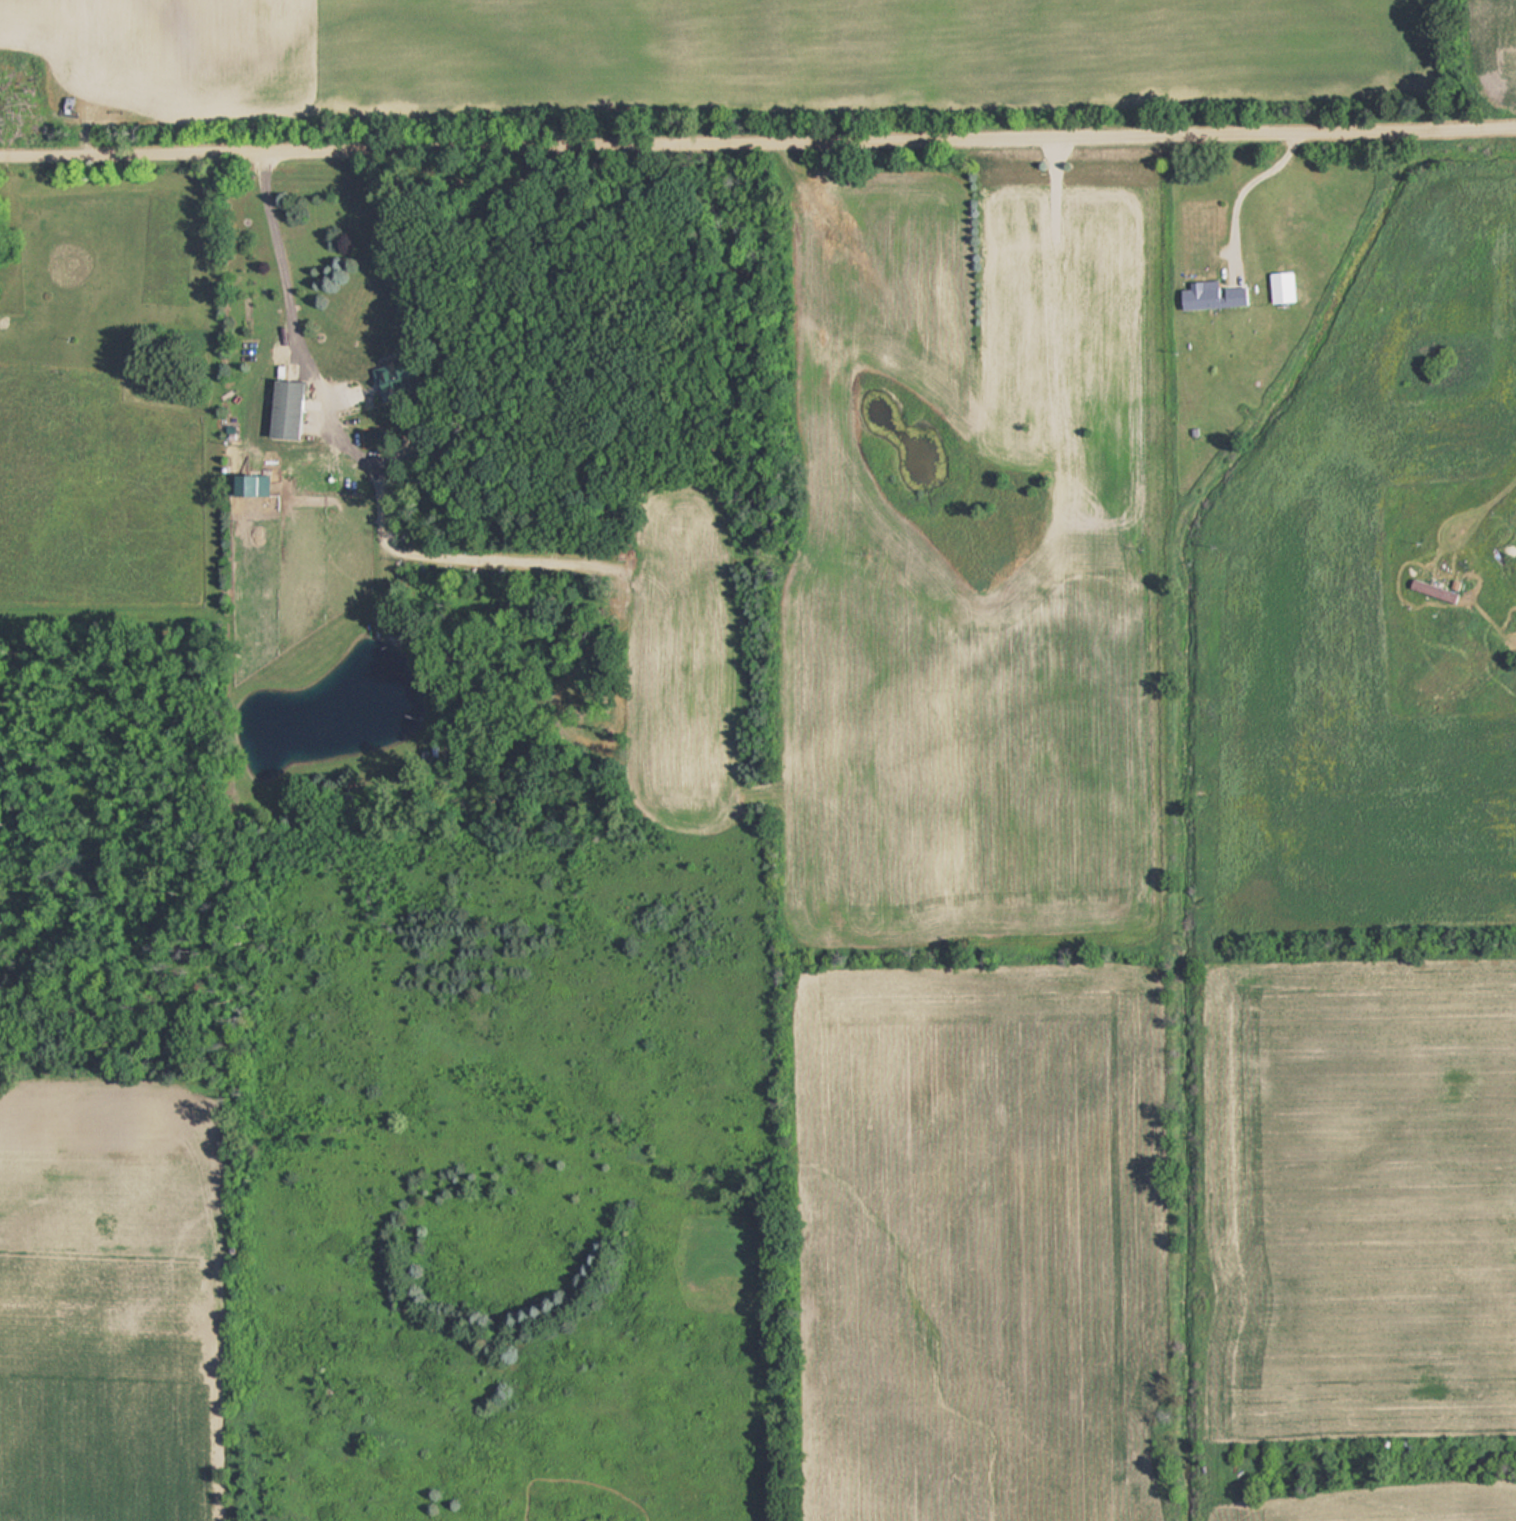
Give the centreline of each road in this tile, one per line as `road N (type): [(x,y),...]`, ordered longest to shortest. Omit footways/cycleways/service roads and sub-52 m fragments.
road 1 (residential): [(0,168),(1515,135)]

